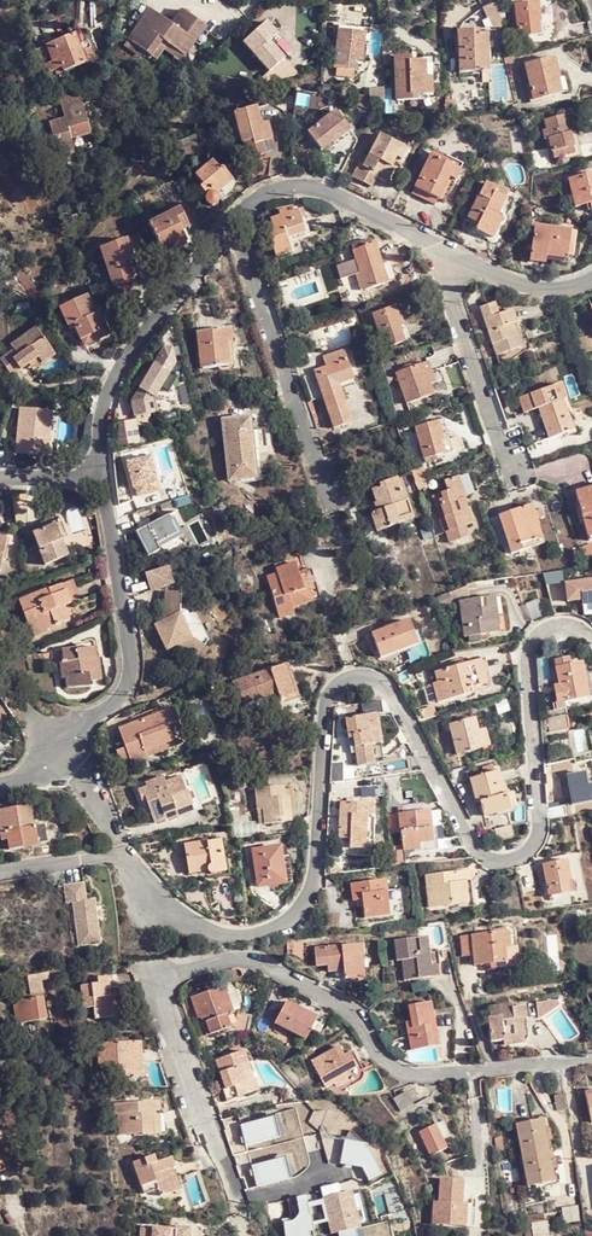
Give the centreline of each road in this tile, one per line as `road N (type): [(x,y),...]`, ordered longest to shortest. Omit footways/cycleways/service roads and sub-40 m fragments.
road 1 (residential): [(591,639),(563,625),(533,642),(539,825),(520,857),(496,861),(472,847),(392,697),(365,676),(341,681),(329,700),(311,886),(282,925),(238,937),(194,926),(117,857),(0,872)]
road 2 (residential): [(240,1211),(159,997),(170,976),(236,959),(265,966),(344,1008),(378,1055),(405,1074),(591,1059)]
road 3 (residential): [(100,474),(128,687),(61,750)]
road 4 (residential): [(234,219),(110,386),(99,420),(100,474)]
road 5 (residential): [(323,492),(234,219)]
road 6 (residential): [(454,258),(309,185),(271,190),(234,219)]
road 7 (residential): [(510,474),(455,312),(454,258)]
road 8 (residential): [(591,279),(544,288),(454,258)]

